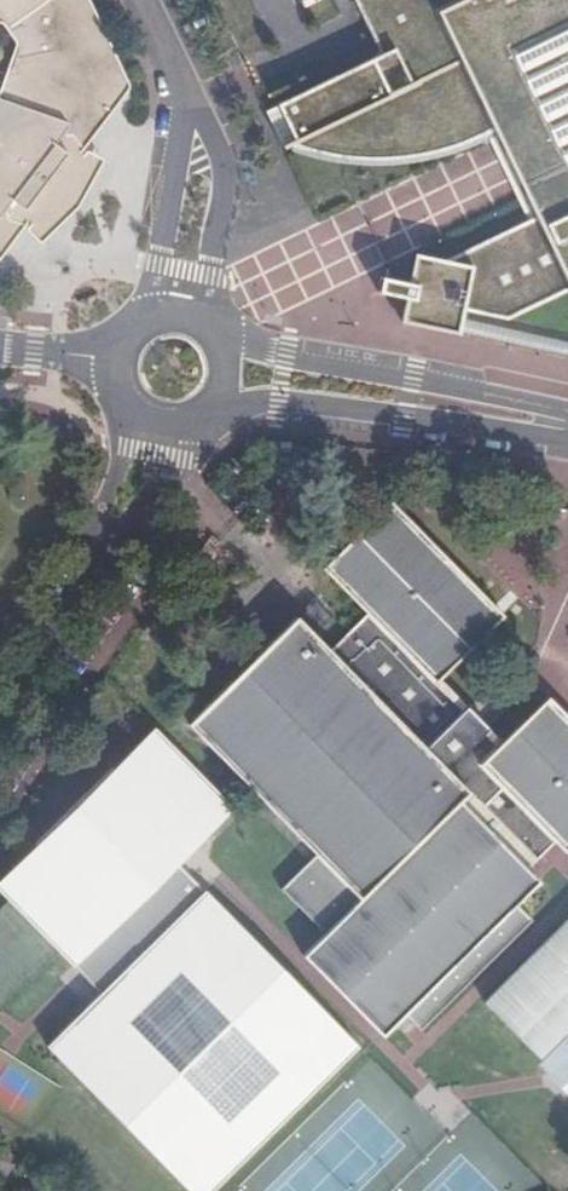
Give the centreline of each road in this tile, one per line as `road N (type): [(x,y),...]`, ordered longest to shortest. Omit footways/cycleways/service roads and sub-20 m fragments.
road 1 (unclassified): [(218,409),(264,400),(510,434),(567,432)]
road 2 (unclassified): [(567,423),(515,399),(226,342)]
road 3 (unclassified): [(105,543),(0,715)]
road 4 (residential): [(214,323),(203,283),(215,189),(193,141)]
road 5 (residential): [(193,141),(165,184),(145,318)]
road 6 (residential): [(137,0),(170,64),(193,141)]
road 7 (residential): [(105,543),(177,460),(196,424)]
road 8 (residential): [(143,417),(125,448),(105,543)]

